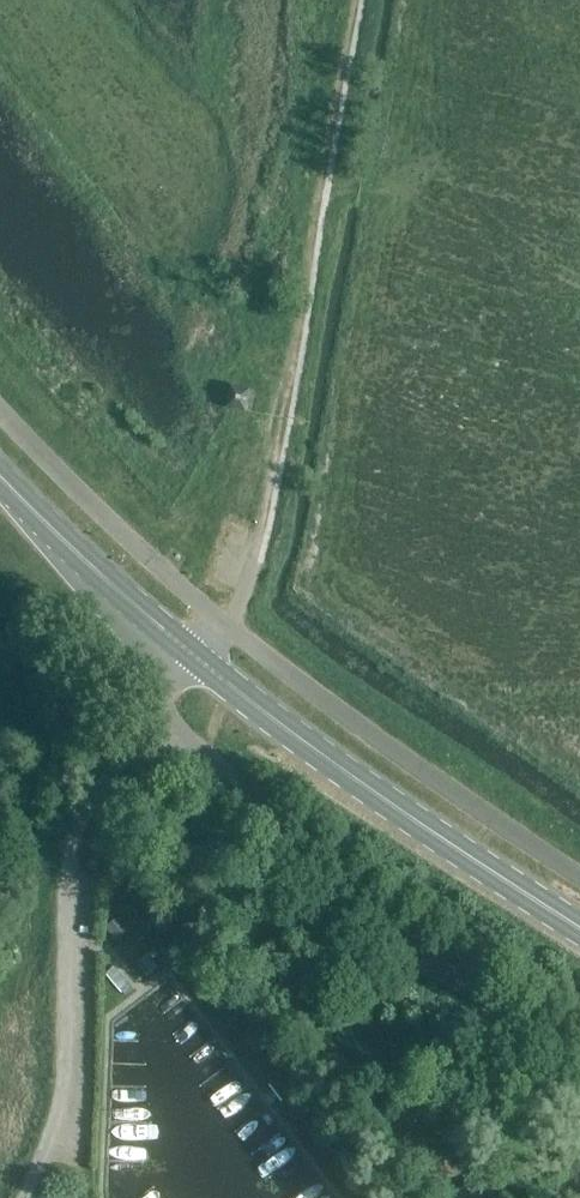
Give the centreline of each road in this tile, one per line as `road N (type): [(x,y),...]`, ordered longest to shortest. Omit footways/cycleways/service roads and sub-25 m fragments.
road 1 (track): [(253,562),(354,0)]
road 2 (unclassified): [(579,1065),(303,857),(161,725)]
road 3 (unclassified): [(161,725),(93,797),(79,824),(68,892),(62,1084),(25,1197)]
road 4 (secondary): [(579,929),(350,776),(190,653)]
road 5 (unclassified): [(579,874),(221,623)]
road 6 (unclassified): [(221,623),(0,413)]
road 7 (secondary): [(190,653),(0,474)]

